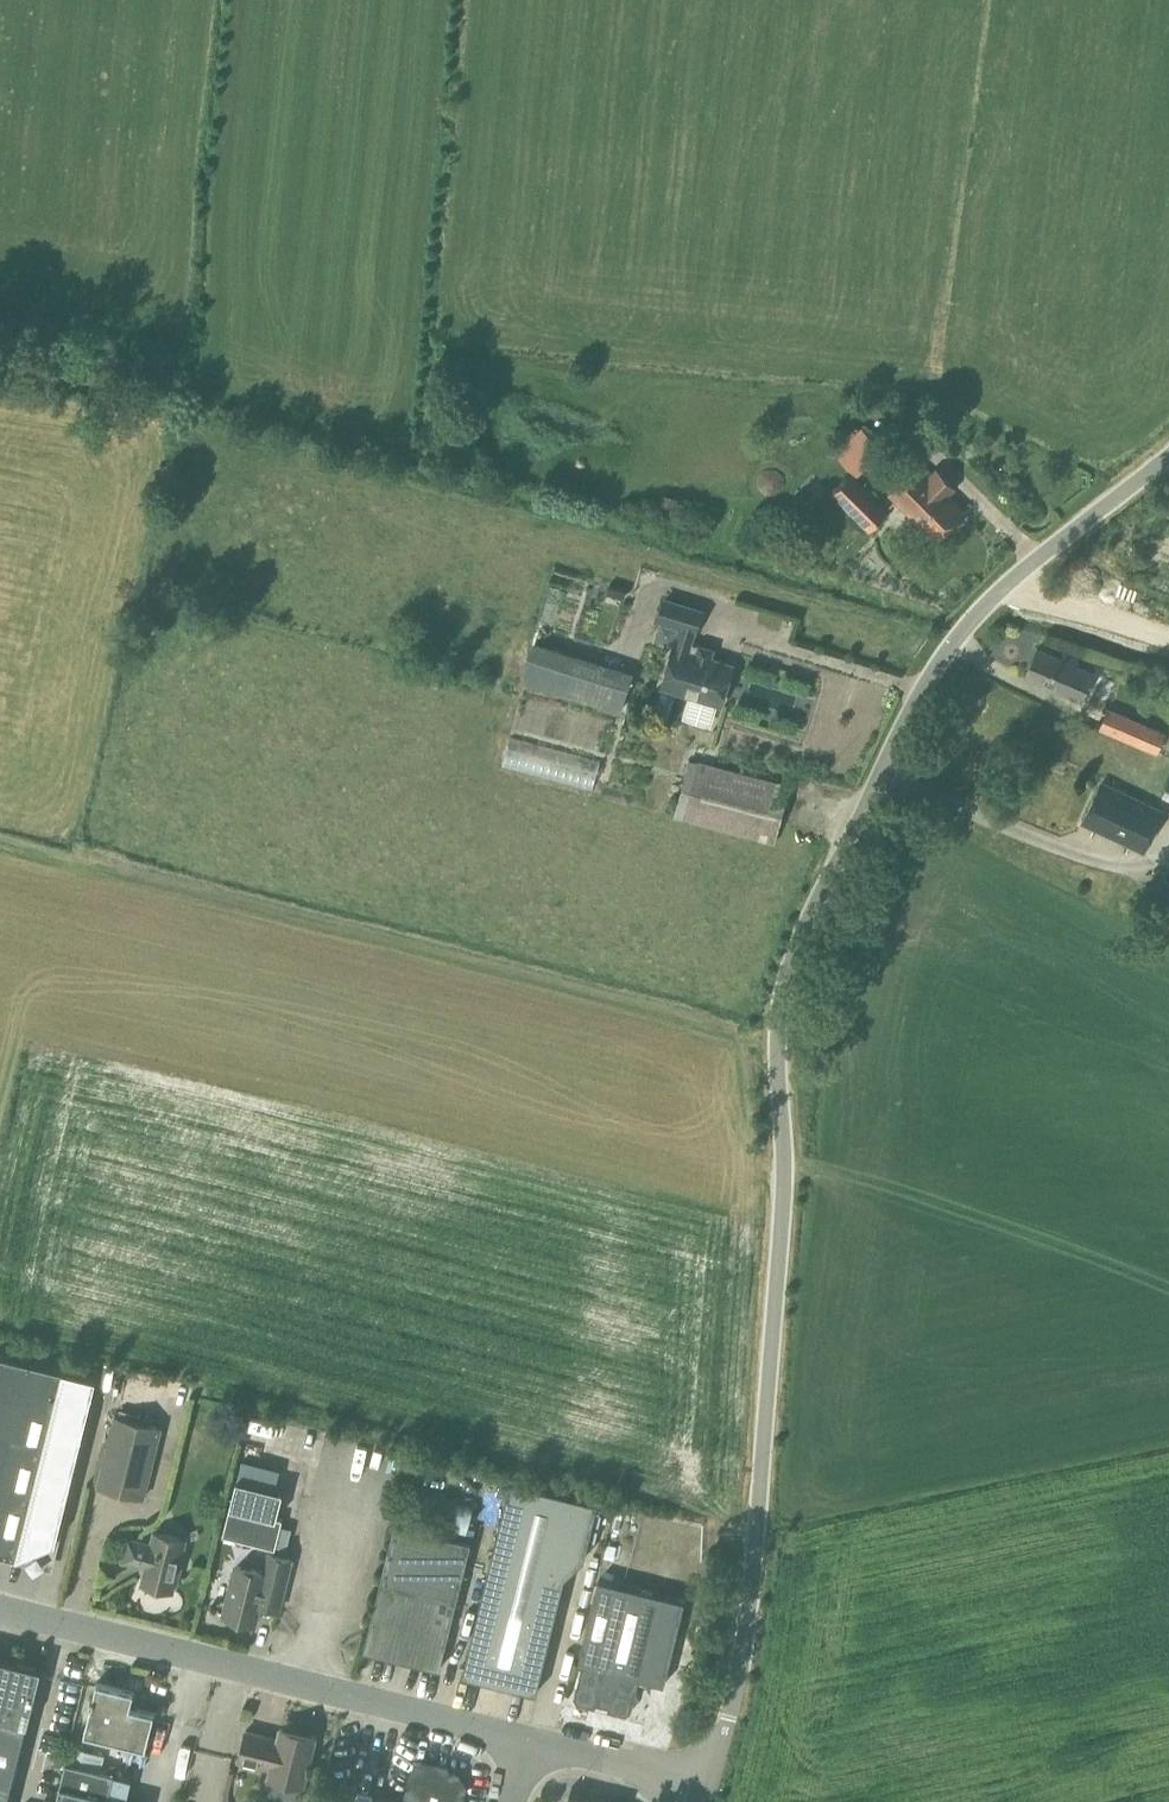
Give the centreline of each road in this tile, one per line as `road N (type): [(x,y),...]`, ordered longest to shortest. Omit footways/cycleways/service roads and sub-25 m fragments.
road 1 (unclassified): [(713,1787),(747,1632),(759,1517),(785,1179),(782,995),(799,941),(878,771),(959,640),(1168,458)]
road 2 (track): [(0,850),(779,1050)]
road 3 (unclassified): [(528,1742),(0,1612)]
road 4 (unclassified): [(713,1787),(528,1742)]

